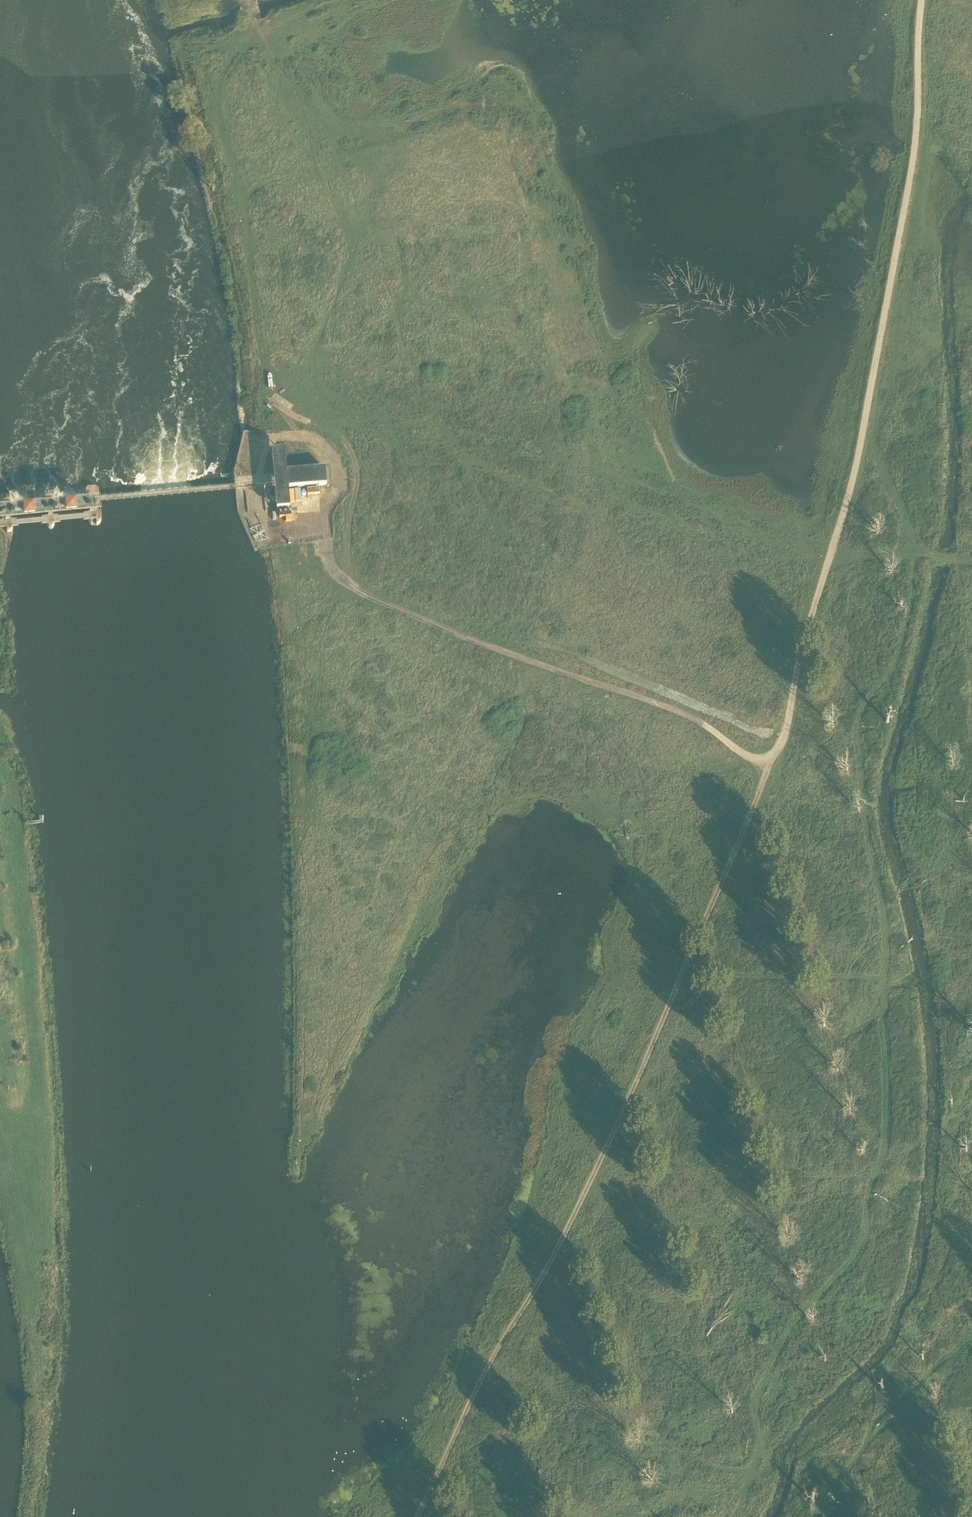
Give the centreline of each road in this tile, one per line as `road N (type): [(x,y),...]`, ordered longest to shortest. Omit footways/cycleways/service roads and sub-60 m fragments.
road 1 (track): [(420,1516),(476,1391),(573,1223),(639,1083),(781,735),(829,552)]
road 2 (track): [(768,769),(719,735),(656,706),(366,598),(341,581),(328,550),(315,446),(289,420)]
road 3 (track): [(829,552),(900,239),(917,115),(921,0)]
road 4 (track): [(829,552),(971,561)]

